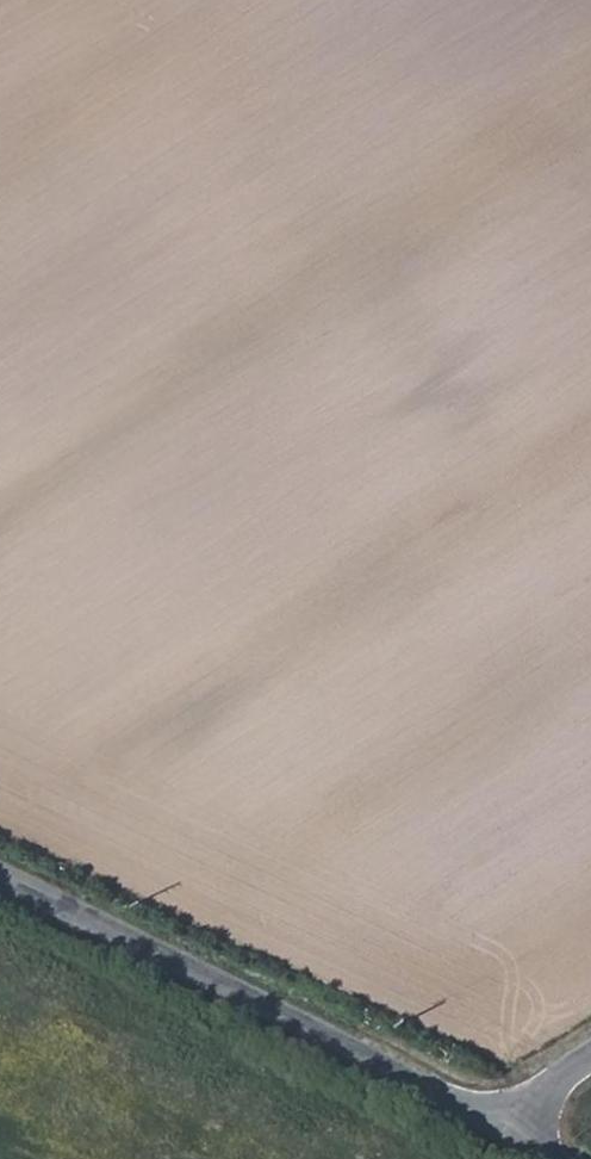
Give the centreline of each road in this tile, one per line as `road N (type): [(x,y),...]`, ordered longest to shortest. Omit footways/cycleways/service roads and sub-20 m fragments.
road 1 (unclassified): [(0,881),(299,1021),(507,1134)]

